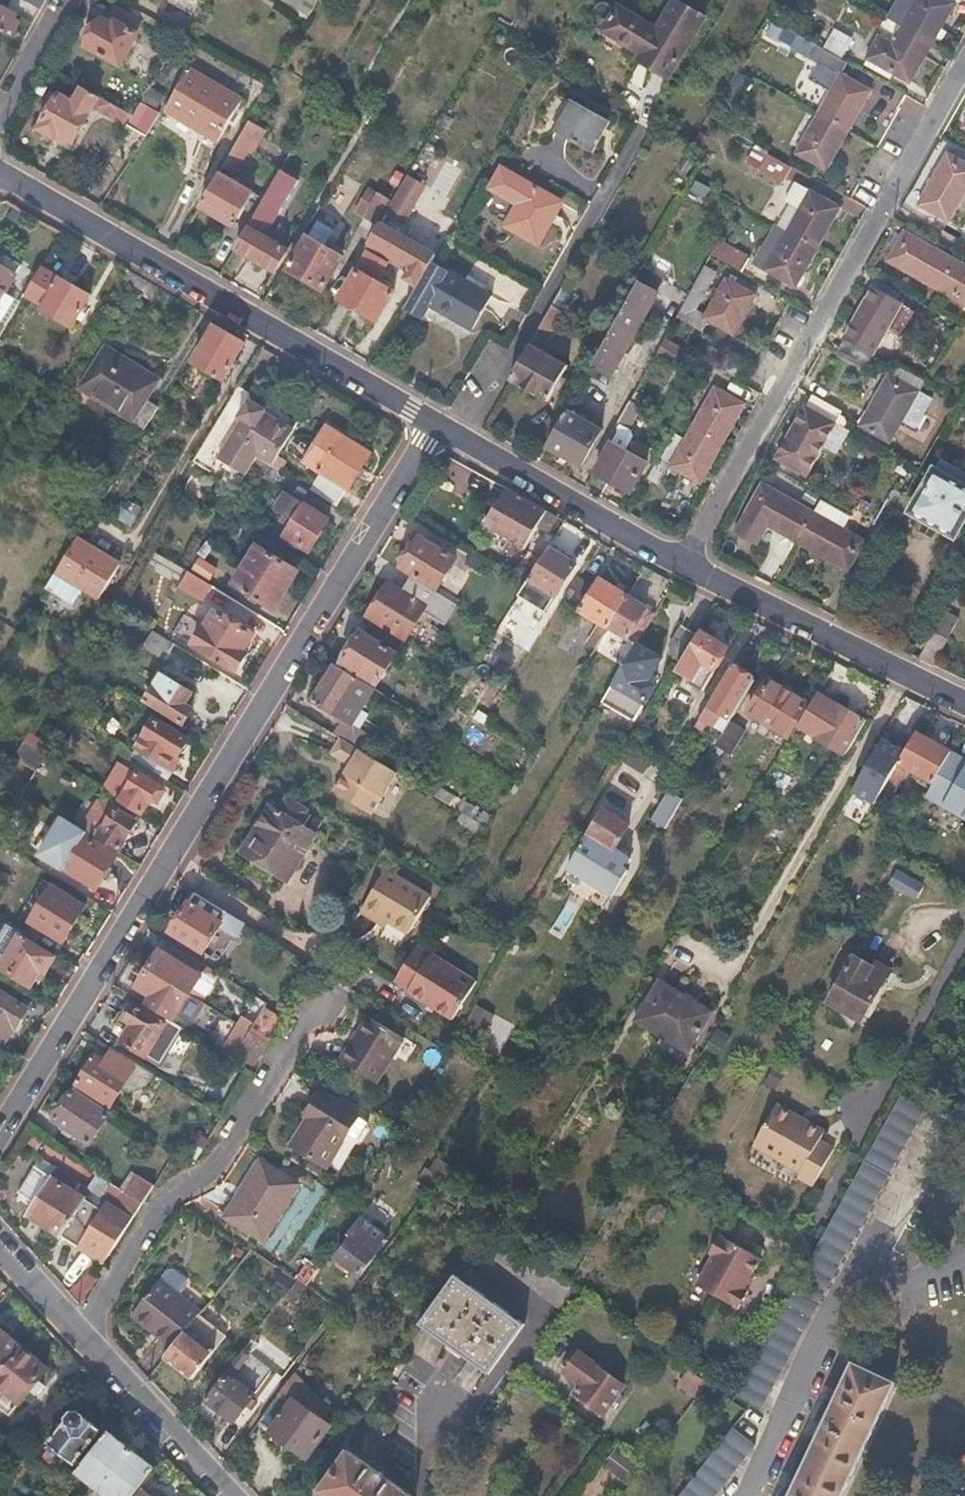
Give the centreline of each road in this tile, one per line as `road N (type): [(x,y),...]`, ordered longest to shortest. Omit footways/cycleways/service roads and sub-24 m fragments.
road 1 (residential): [(437,422),(0,1131)]
road 2 (residential): [(964,68),(686,564)]
road 3 (residential): [(0,171),(411,409)]
road 4 (residential): [(329,989),(211,1169),(166,1198),(80,1331)]
road 5 (residential): [(964,703),(686,564)]
road 6 (residential): [(686,564),(437,422)]
road 7 (residential): [(235,1495),(80,1331)]
road 8 (residential): [(0,114),(64,0)]

